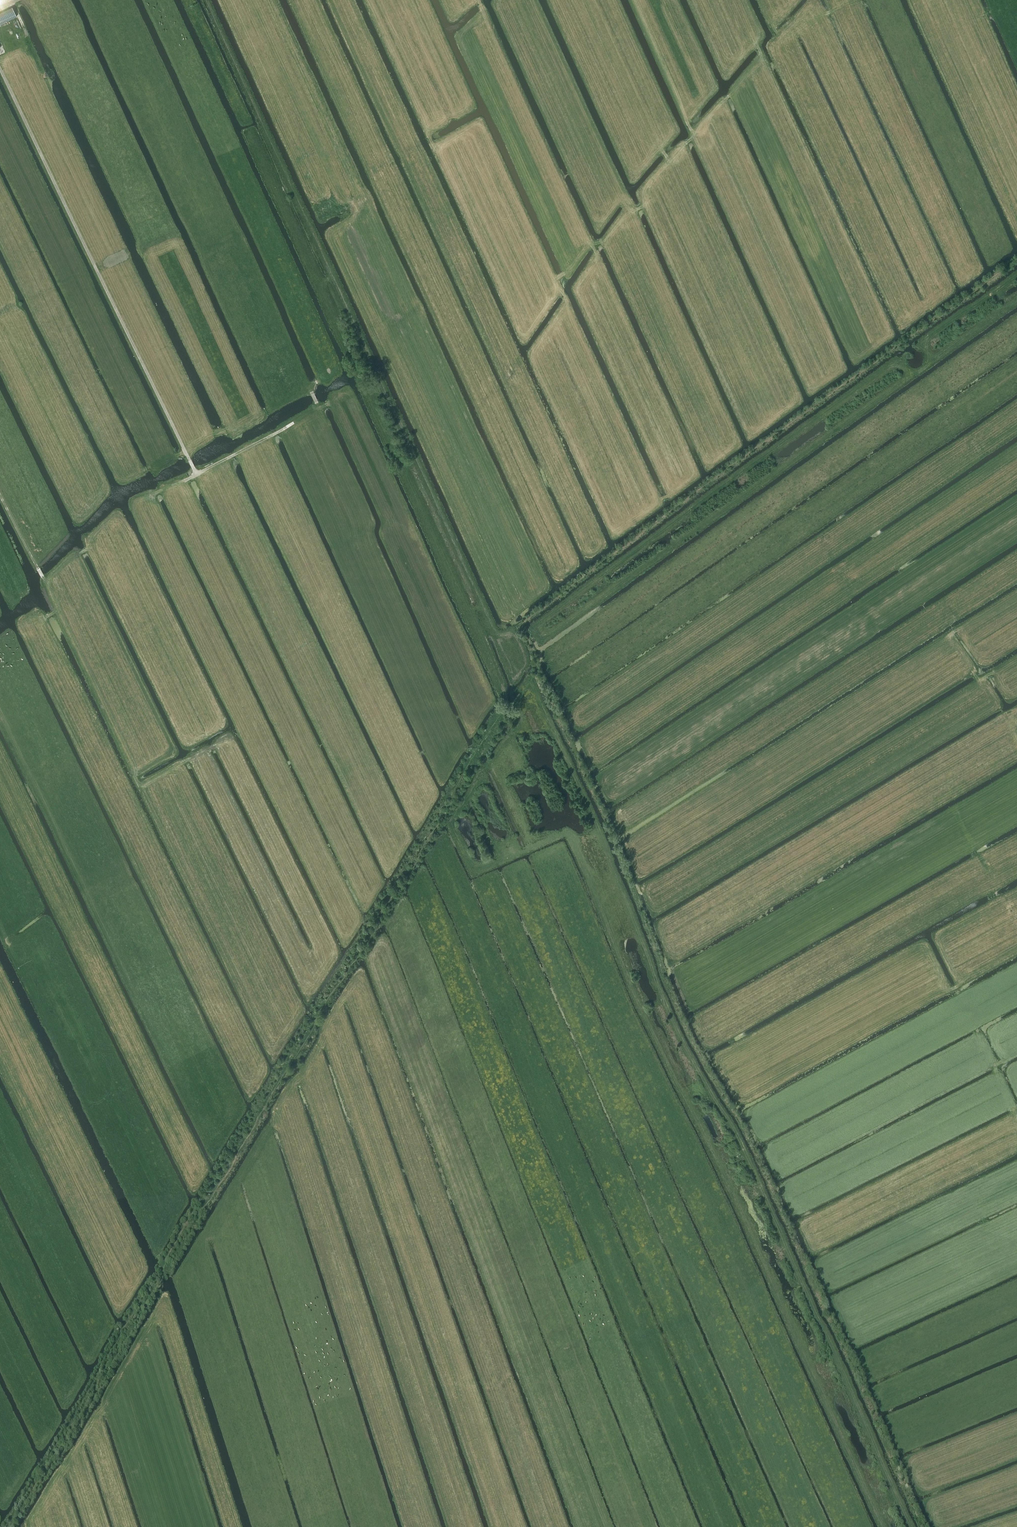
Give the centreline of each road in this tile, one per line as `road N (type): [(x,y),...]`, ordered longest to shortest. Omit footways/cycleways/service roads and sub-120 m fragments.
road 1 (track): [(0,69),(197,474),(173,485)]
road 2 (track): [(197,474),(329,403)]

